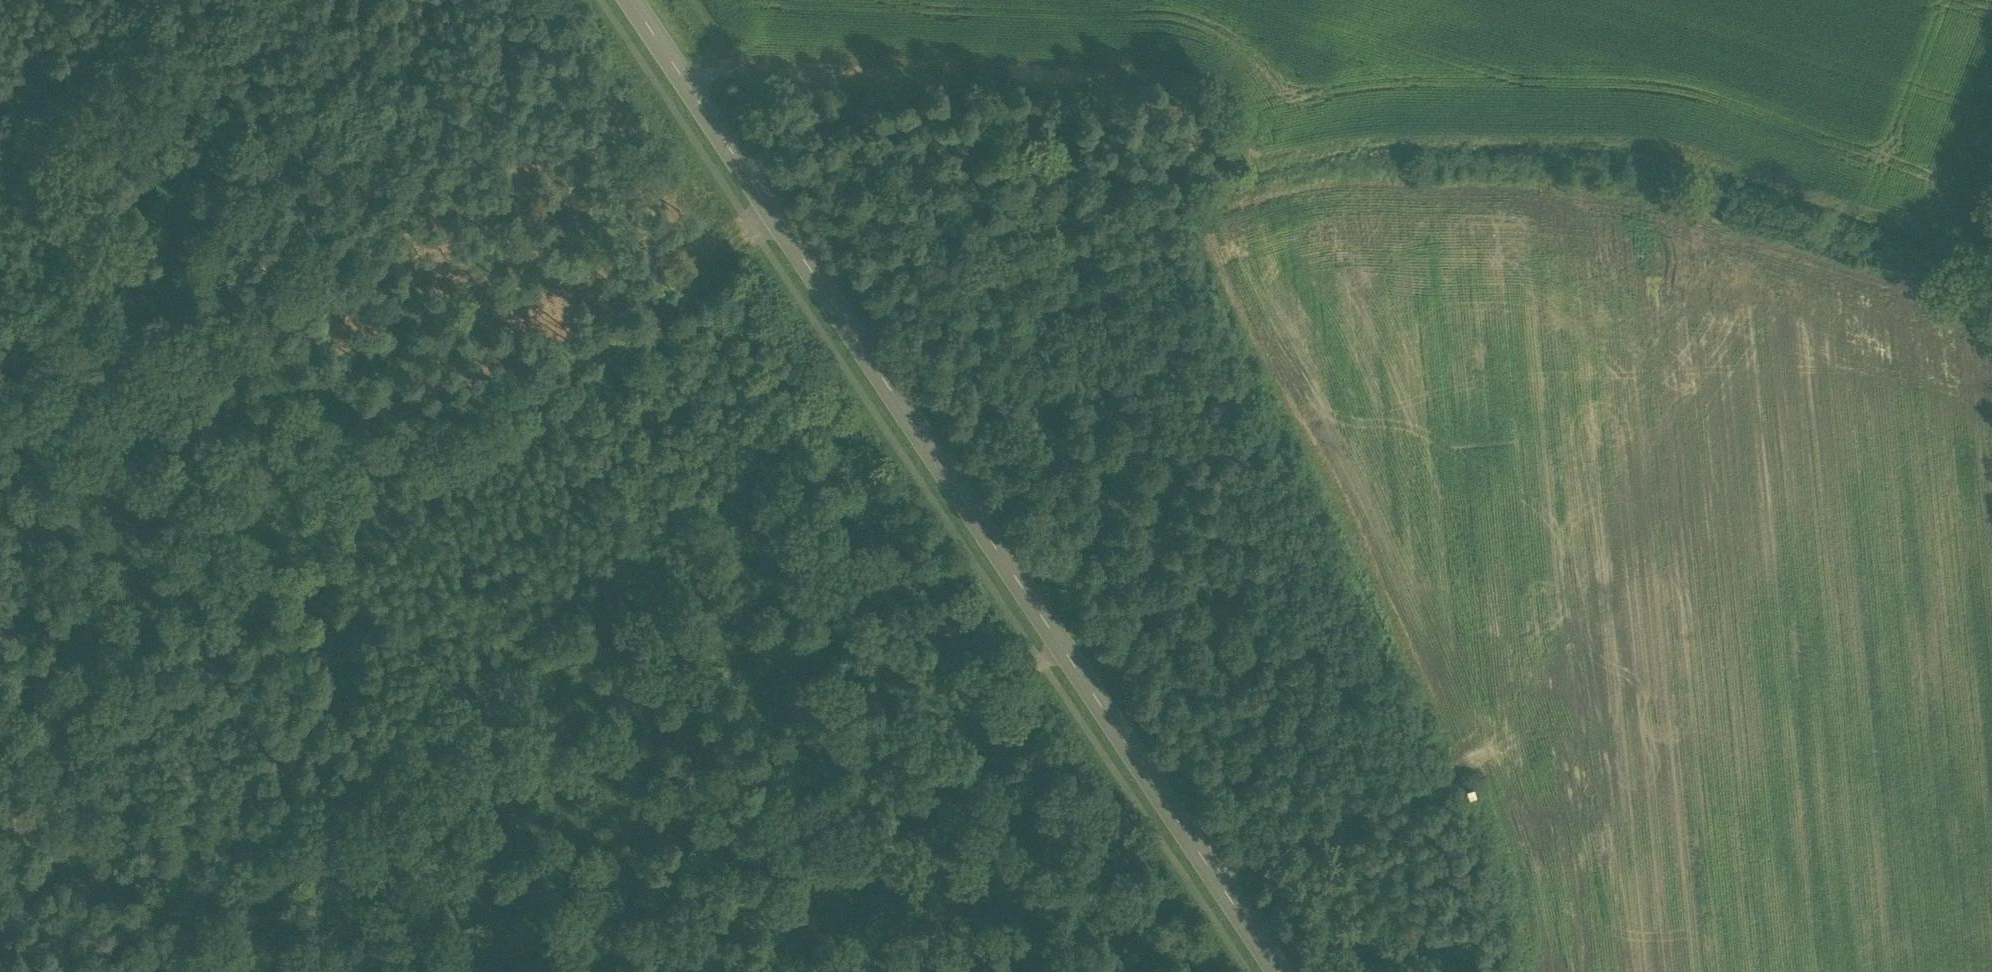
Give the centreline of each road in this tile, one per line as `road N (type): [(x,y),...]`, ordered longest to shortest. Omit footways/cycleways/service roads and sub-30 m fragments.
road 1 (tertiary): [(631,0),(1279,971)]
road 2 (track): [(776,218),(376,513)]
road 3 (track): [(1069,657),(1032,682),(756,971)]

